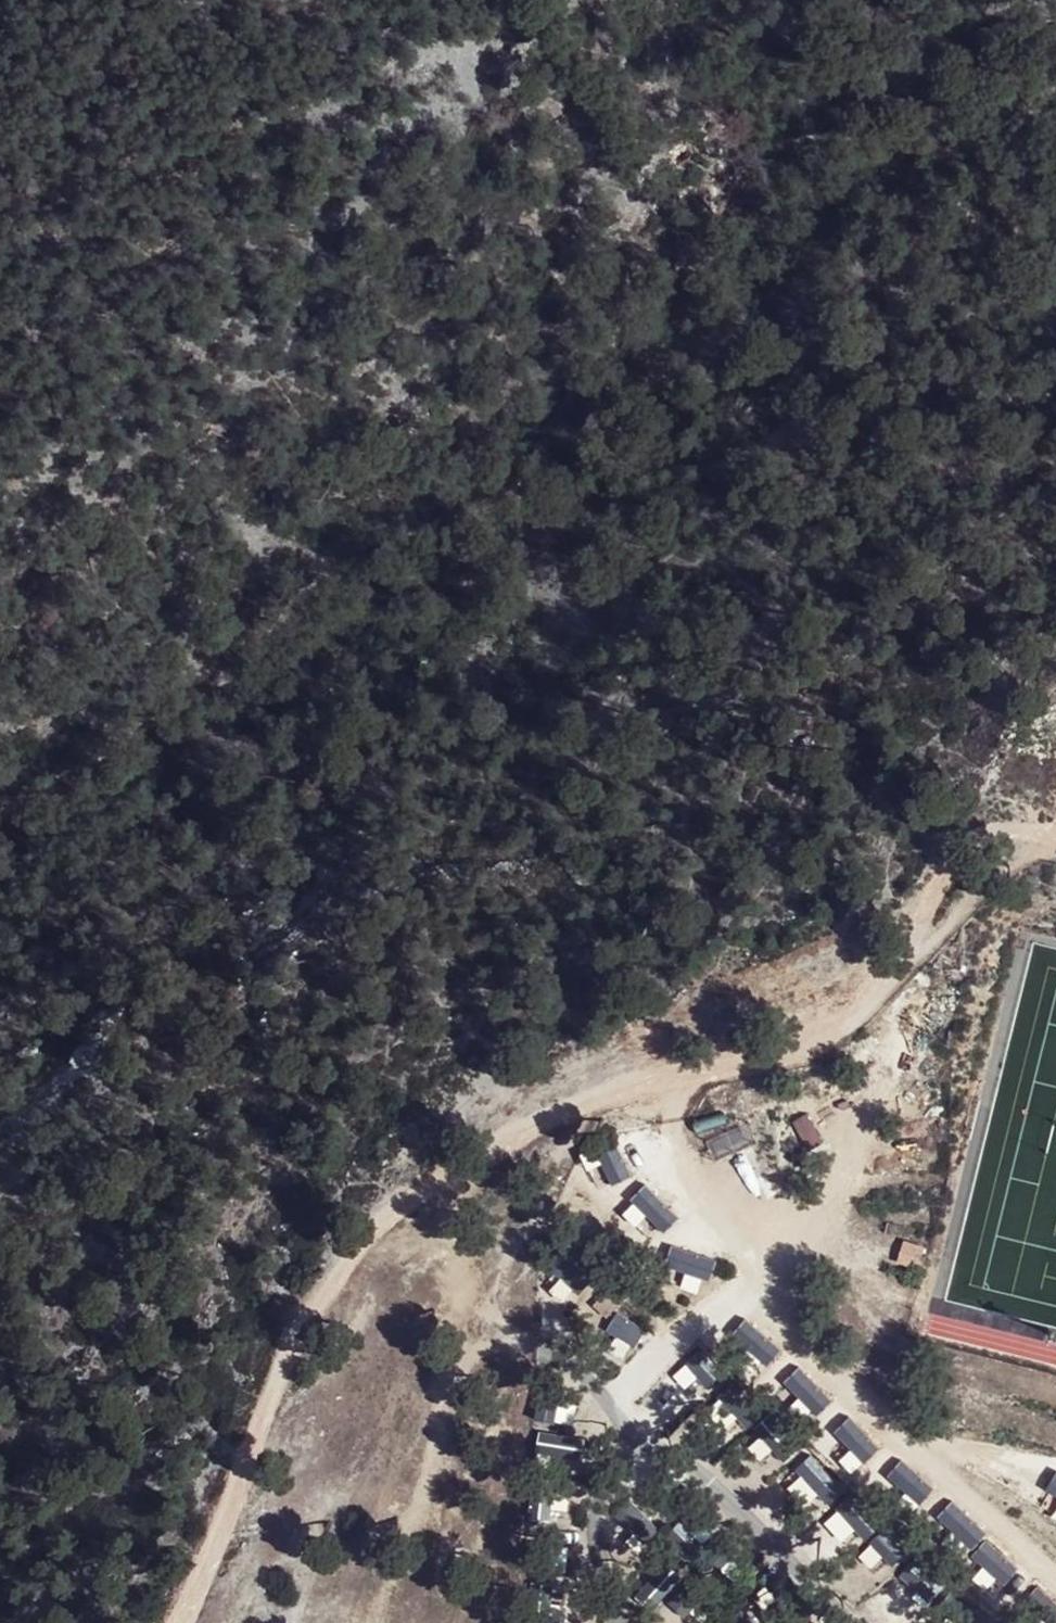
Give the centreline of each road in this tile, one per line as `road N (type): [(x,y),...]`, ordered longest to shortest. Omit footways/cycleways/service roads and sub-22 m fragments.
road 1 (track): [(1055,833),(1015,850),(815,1041),(535,1120),(395,1208),(290,1320),(184,1622)]

